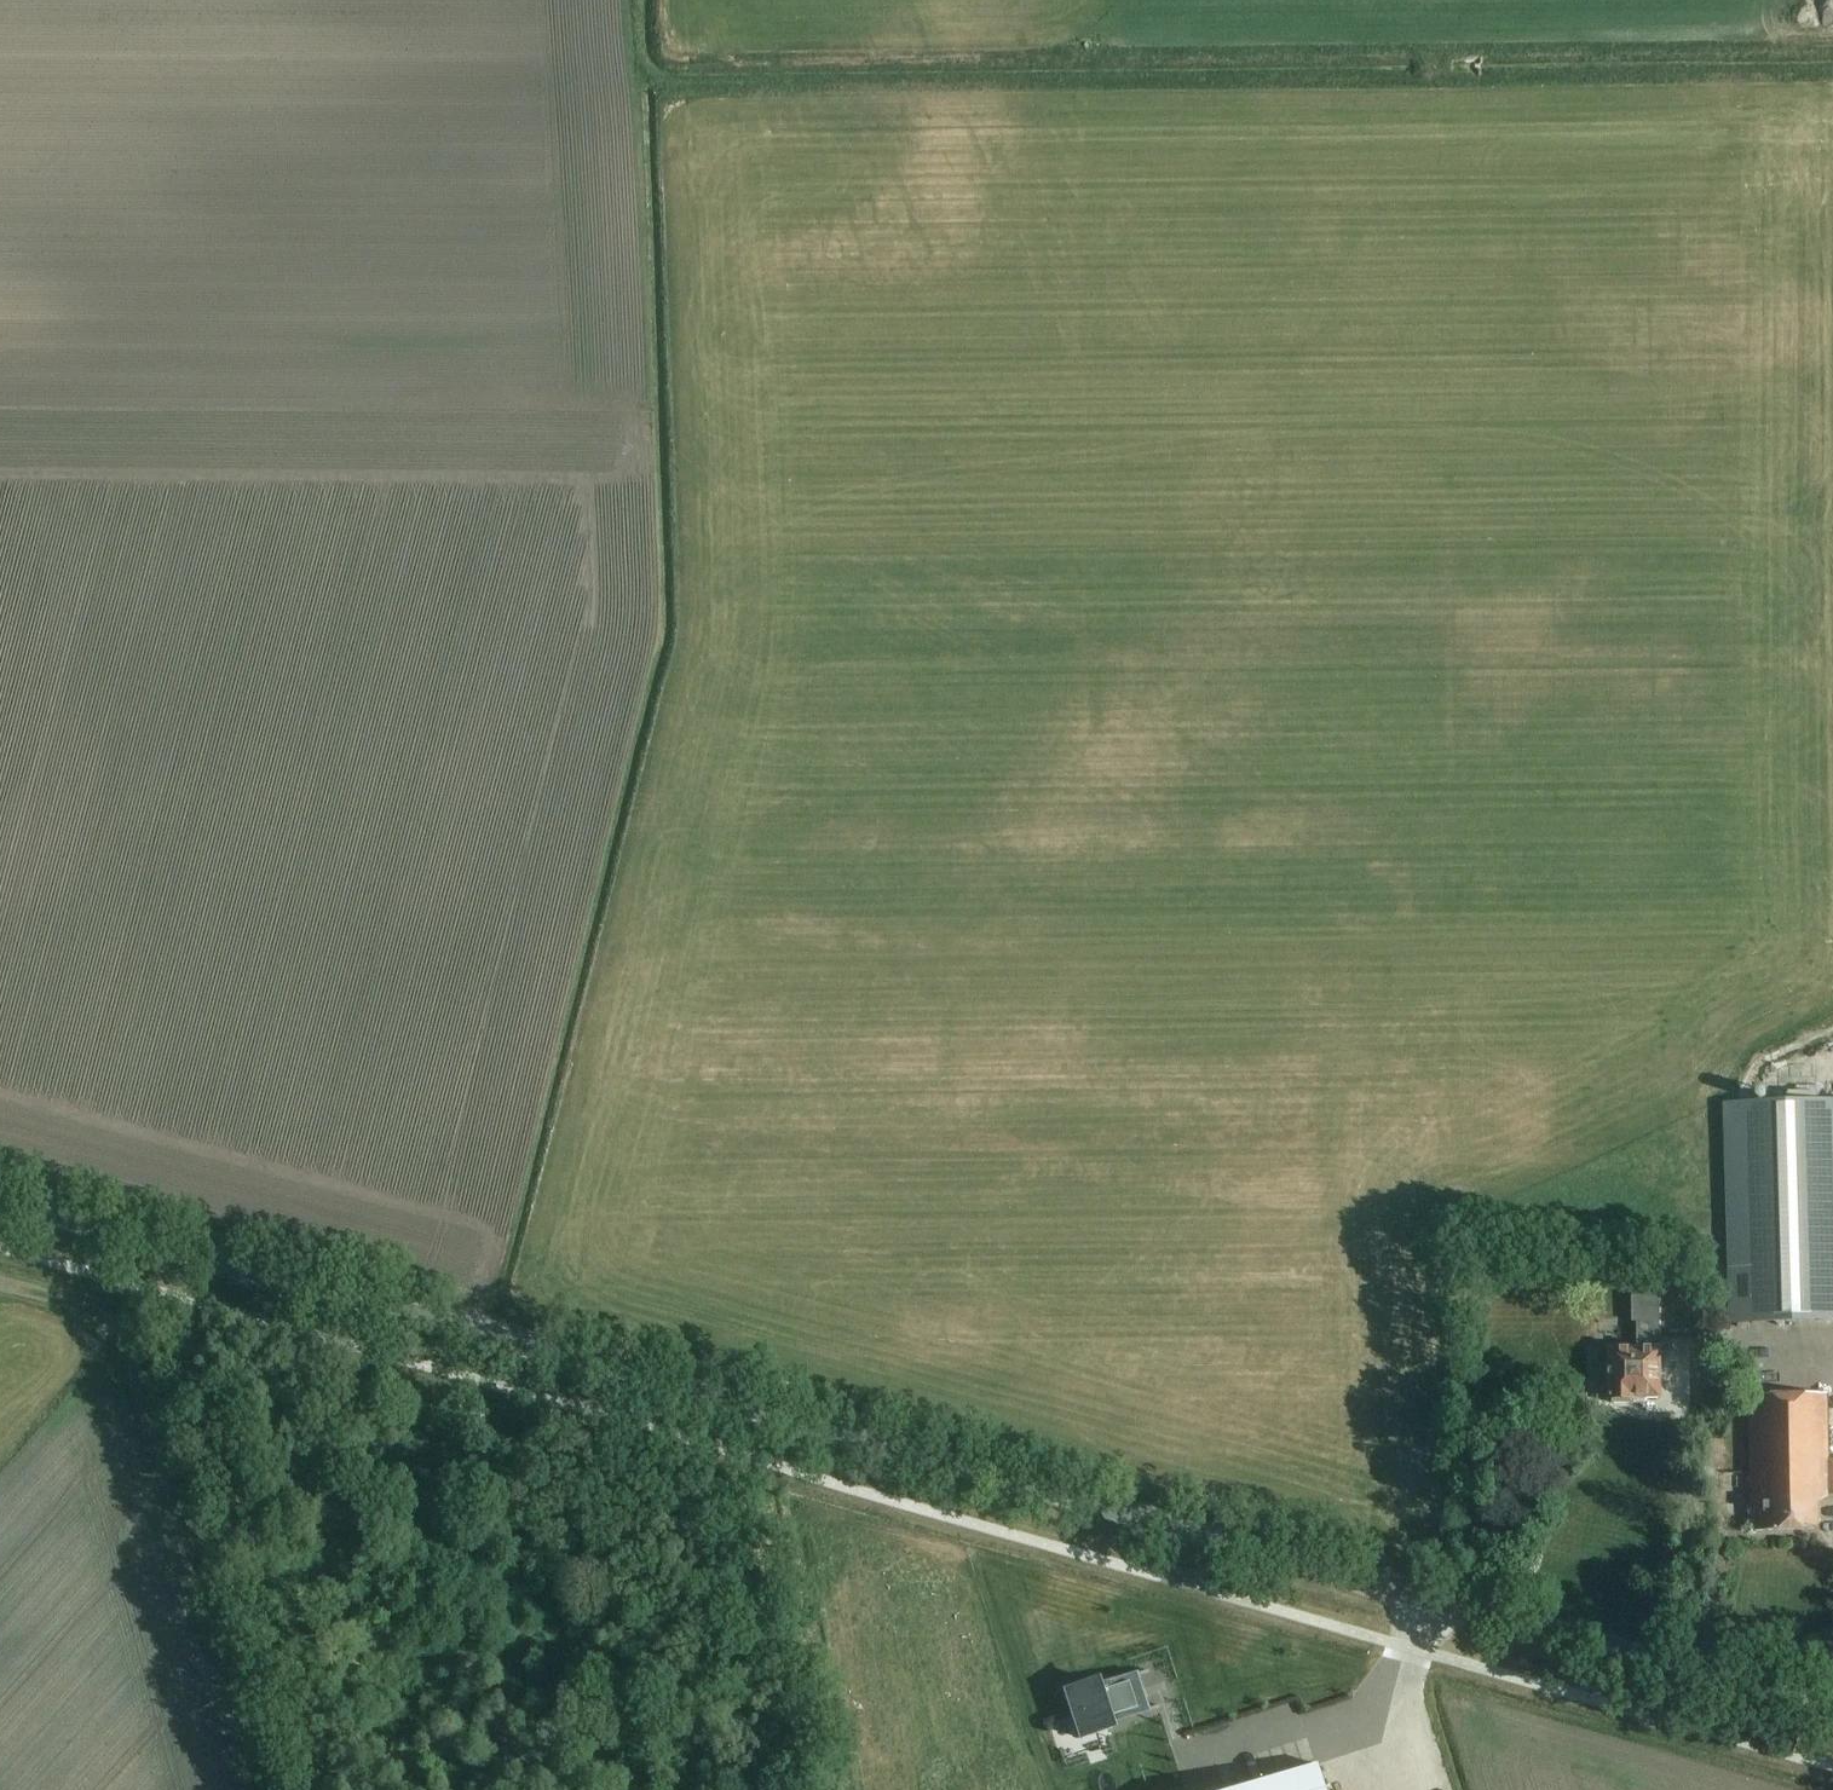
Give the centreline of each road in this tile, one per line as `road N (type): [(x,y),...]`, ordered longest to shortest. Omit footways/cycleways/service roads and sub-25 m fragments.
road 1 (secondary): [(1832,1710),(0,1200)]

